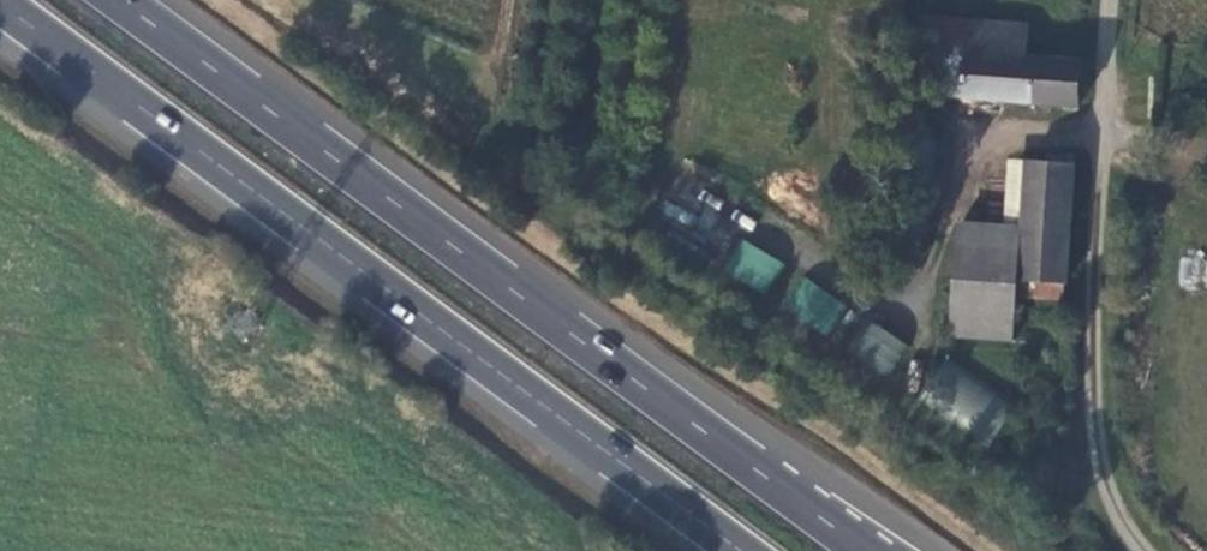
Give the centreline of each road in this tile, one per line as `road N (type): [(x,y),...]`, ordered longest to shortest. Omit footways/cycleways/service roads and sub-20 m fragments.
road 1 (trunk): [(864,550),(113,0)]
road 2 (trunk): [(0,4),(745,550)]
road 3 (unclassified): [(1109,0),(1090,374),(1102,485)]

